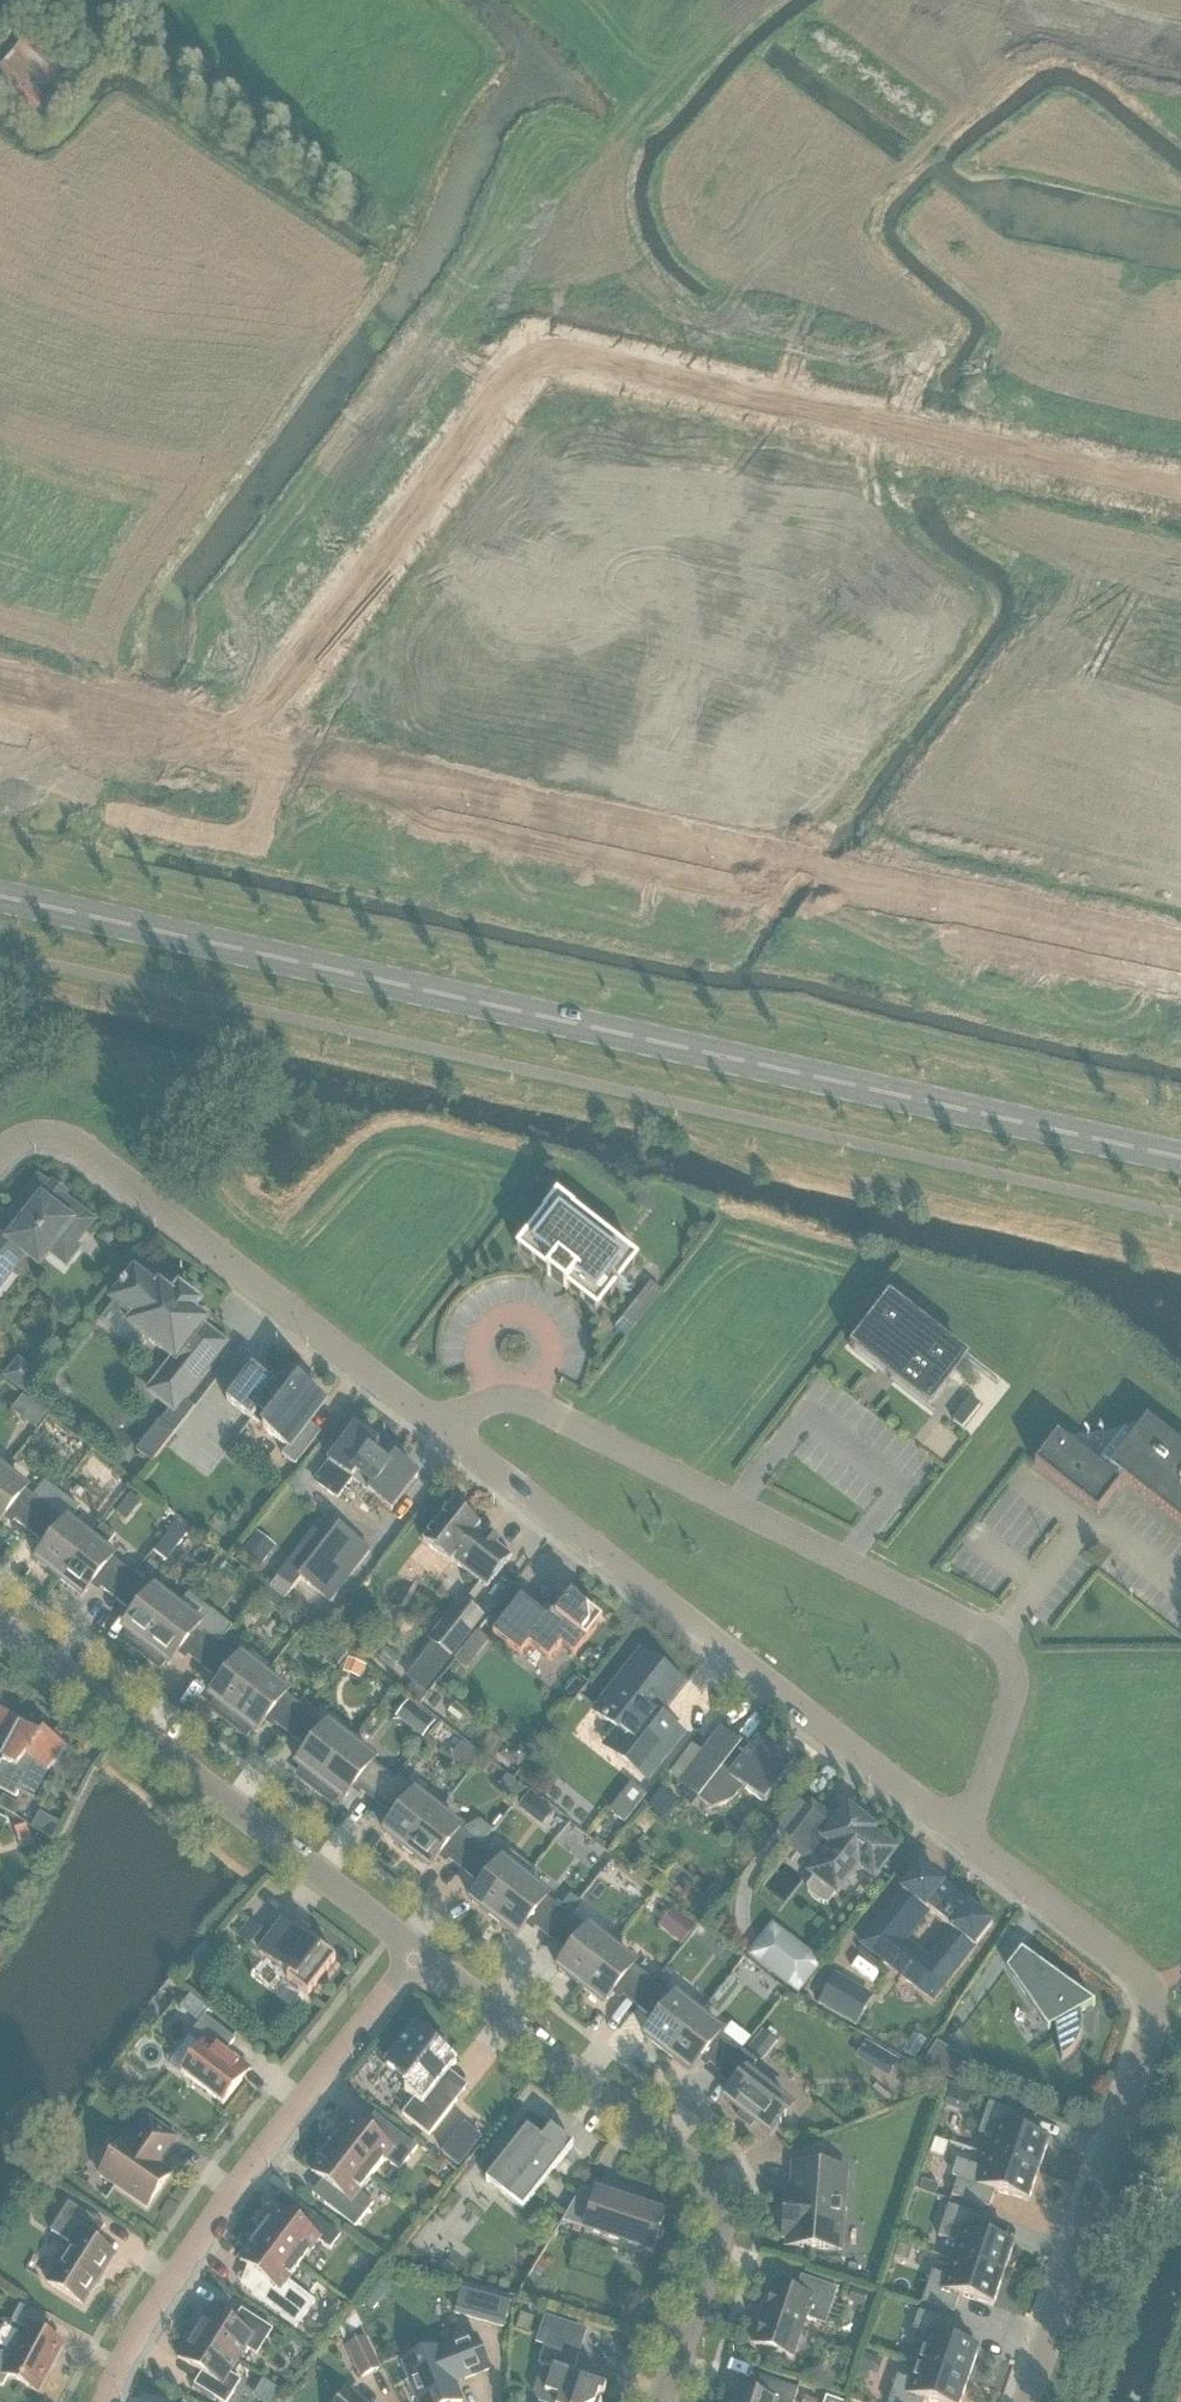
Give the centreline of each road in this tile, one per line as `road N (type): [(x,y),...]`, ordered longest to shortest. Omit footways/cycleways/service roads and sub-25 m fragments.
road 1 (primary): [(1180,1156),(0,893)]
road 2 (residential): [(223,746),(528,332),(1180,476)]
road 3 (residential): [(223,746),(1180,957)]
road 4 (residential): [(957,1831),(974,1807),(1013,1694),(1013,1674),(996,1639),(533,1404),(490,1402),(446,1433)]
road 5 (residential): [(1026,2401),(1155,2012),(1132,1965),(957,1831)]
road 6 (residential): [(957,1831),(446,1433)]
road 7 (residential): [(662,2401),(719,2233),(721,2202),(709,2179),(418,1952)]
road 8 (residential): [(446,1433),(86,1146),(56,1134),(26,1137),(0,1154)]
road 9 (residential): [(107,2401),(135,2334),(183,2262),(418,1952)]
road 10 (residential): [(418,1952),(0,1624)]
road 11 (residential): [(0,691),(223,746)]

